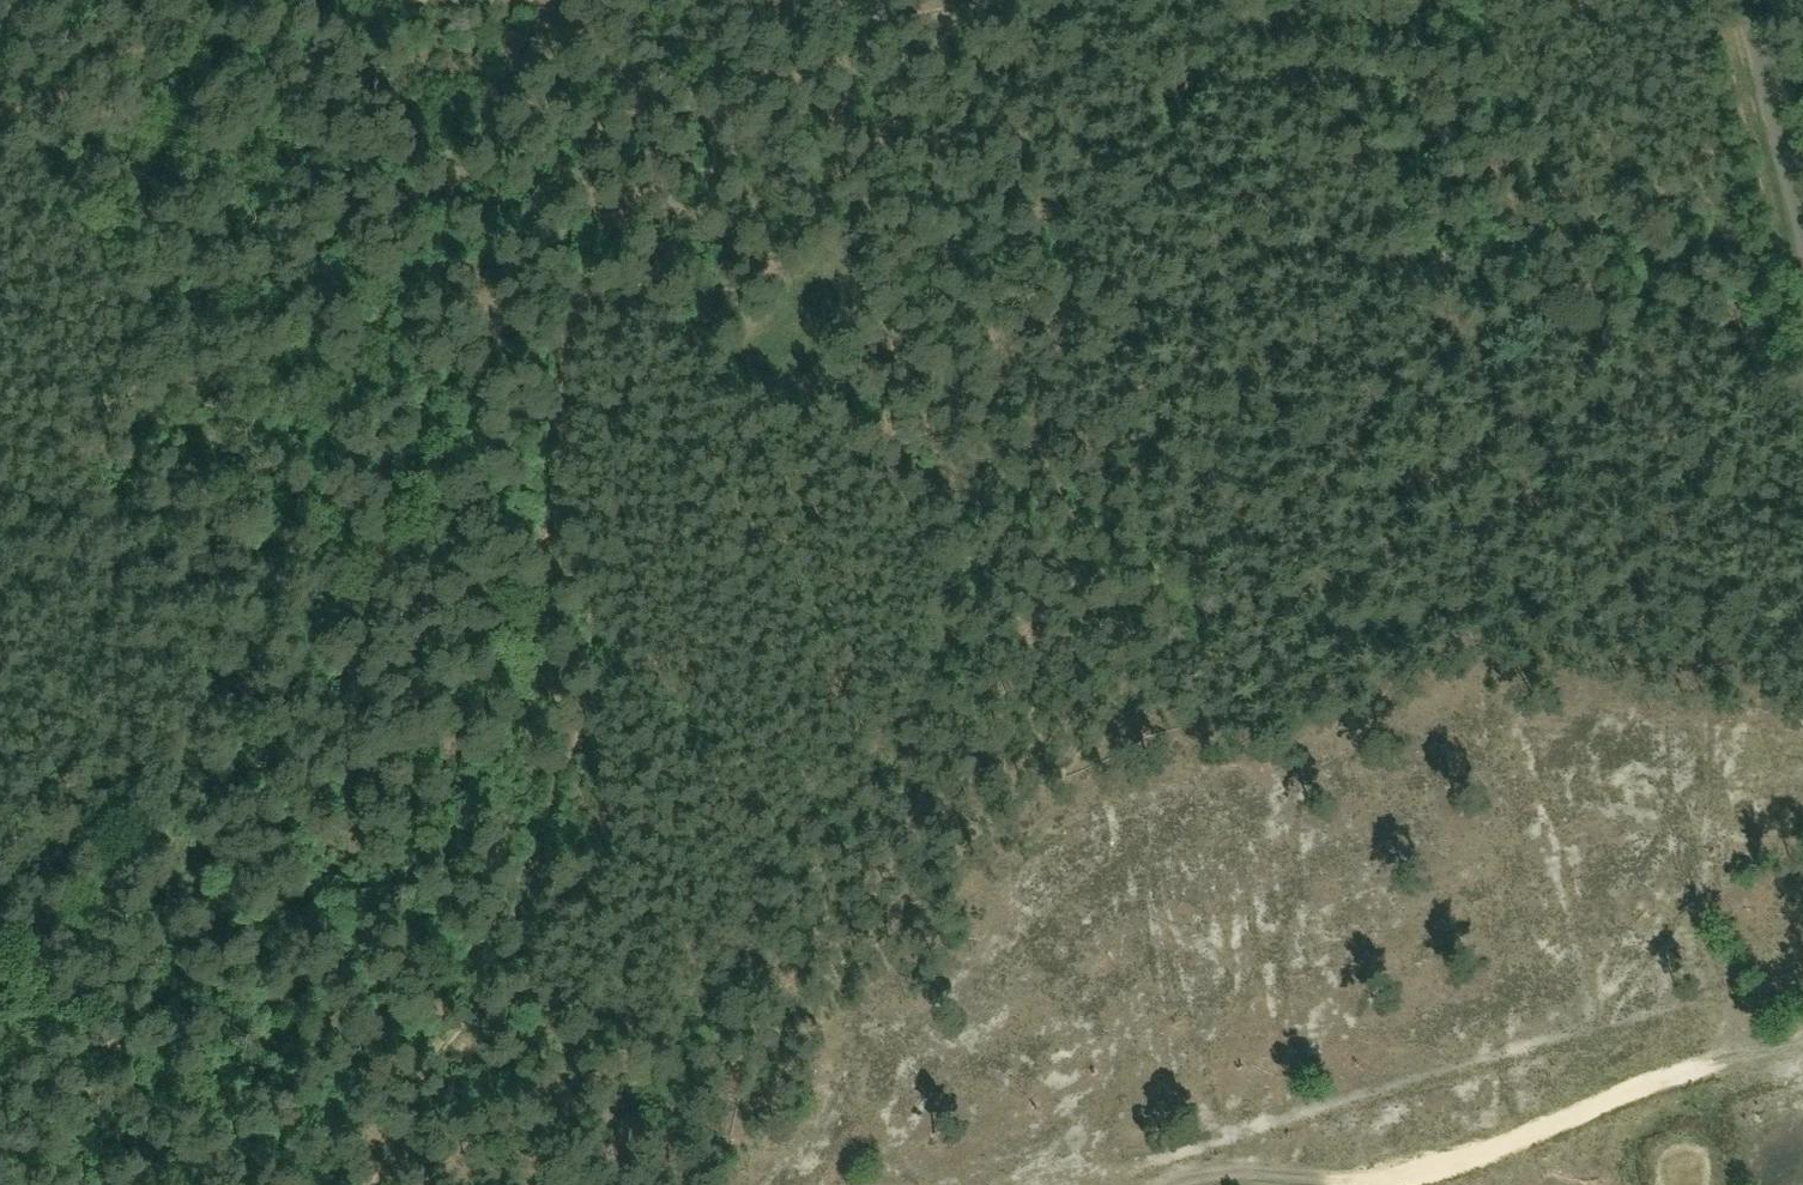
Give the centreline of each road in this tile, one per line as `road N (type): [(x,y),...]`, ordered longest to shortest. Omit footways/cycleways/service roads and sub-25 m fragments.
road 1 (track): [(1802,1043),(1420,1174),(1223,1174),(1176,1184)]
road 2 (unclassified): [(1802,238),(1744,0)]

